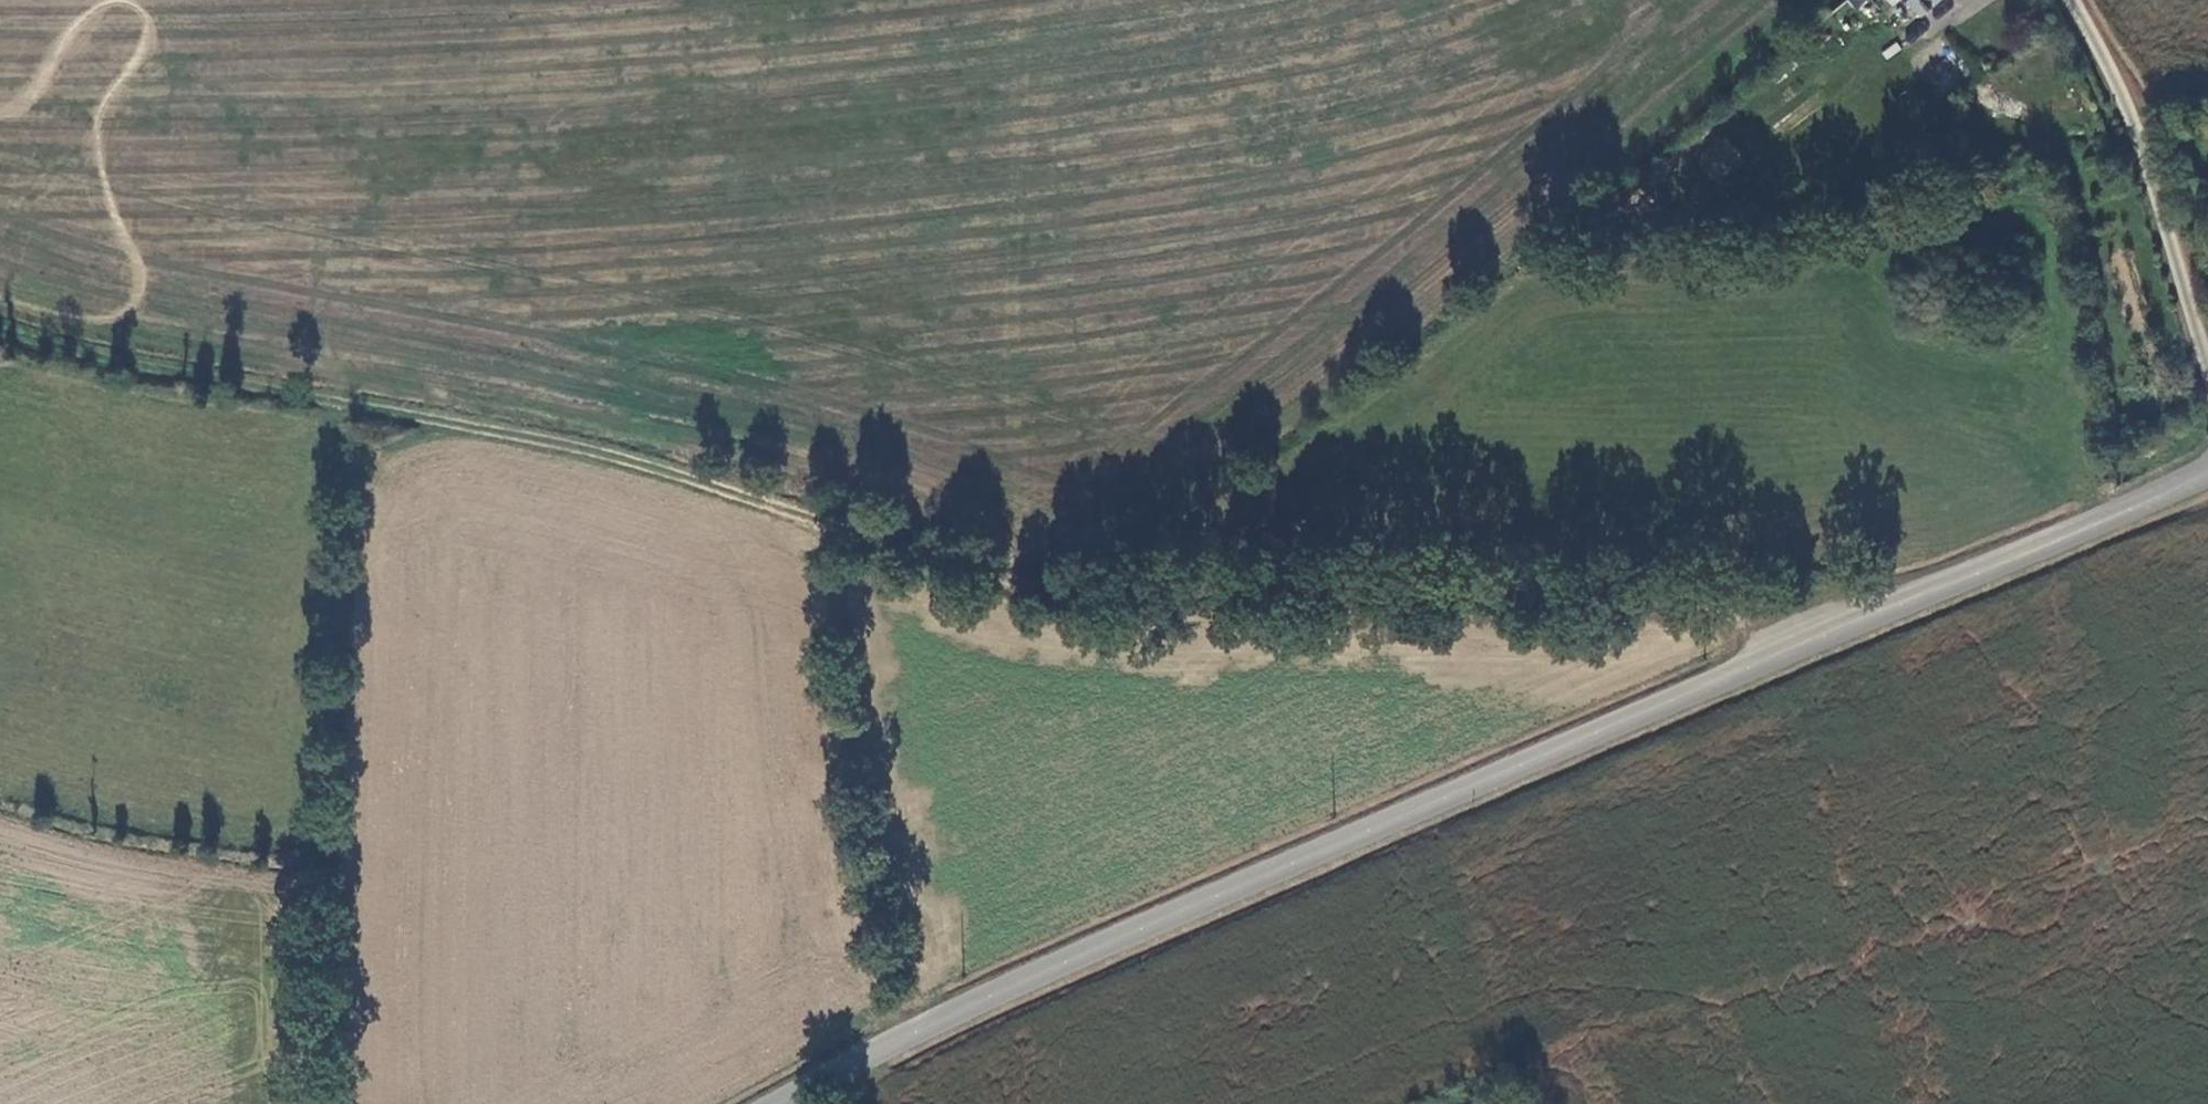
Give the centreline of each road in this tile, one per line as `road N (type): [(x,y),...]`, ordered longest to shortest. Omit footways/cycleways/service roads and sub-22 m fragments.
road 1 (tertiary): [(784,1103),(1030,976),(2207,470)]
road 2 (unclassified): [(2077,0),(2171,212),(2207,333)]

